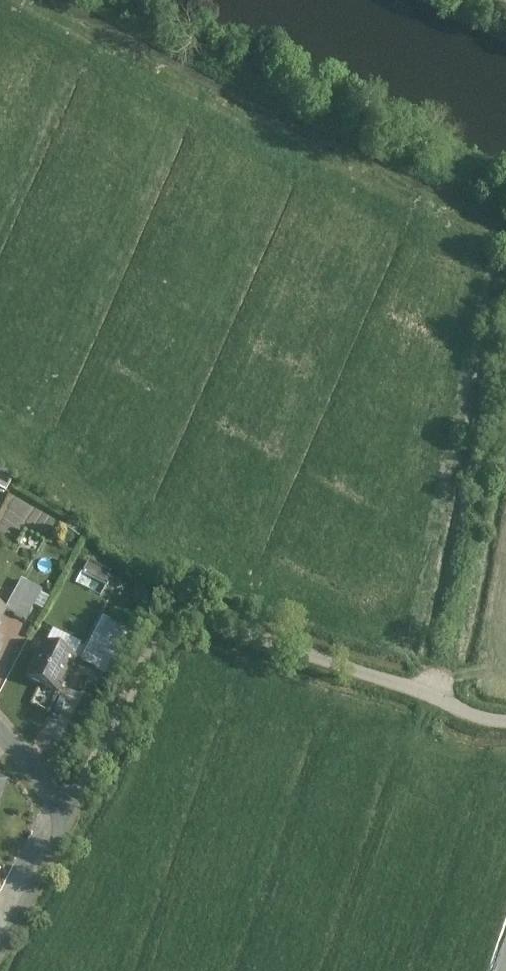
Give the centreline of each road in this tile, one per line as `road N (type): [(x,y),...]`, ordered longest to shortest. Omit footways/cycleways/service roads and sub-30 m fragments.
road 1 (unclassified): [(166,639),(226,621),(475,716),(505,718)]
road 2 (residential): [(166,639),(69,814)]
road 3 (residential): [(69,814),(0,950)]

